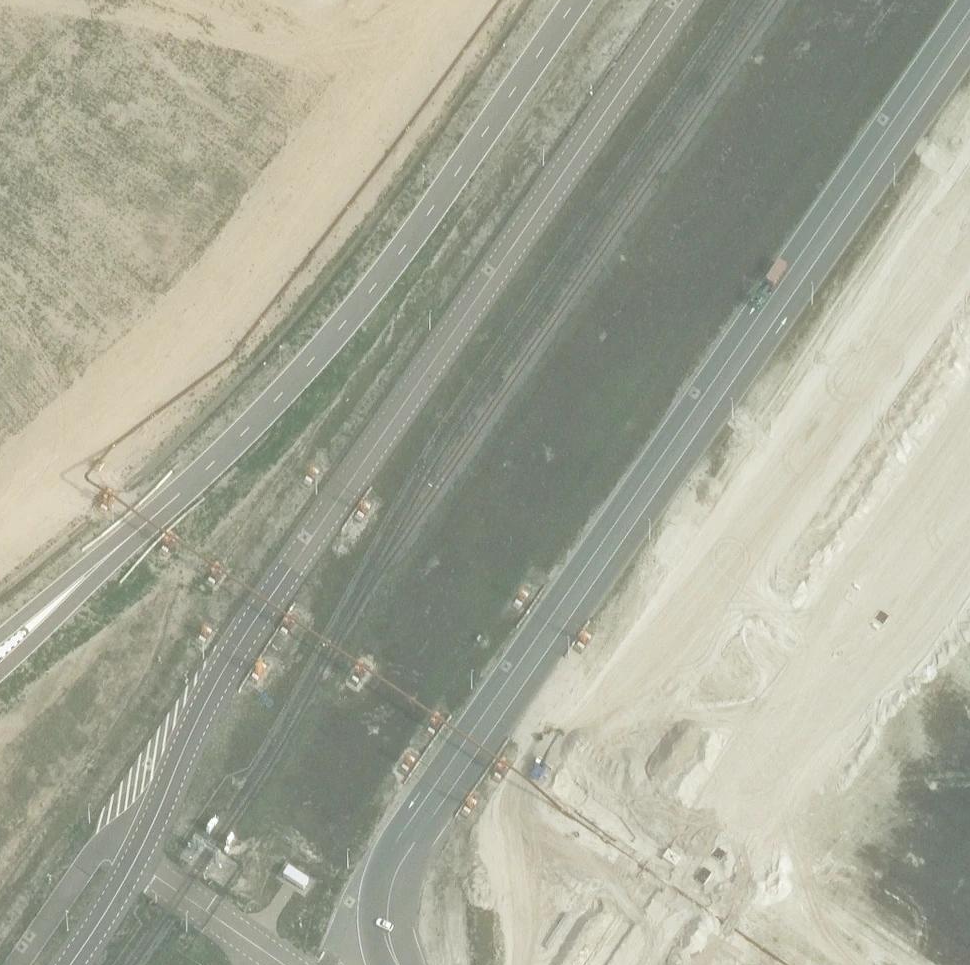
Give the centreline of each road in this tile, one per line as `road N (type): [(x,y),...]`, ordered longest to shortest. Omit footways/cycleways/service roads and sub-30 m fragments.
road 1 (unclassified): [(575,0),(326,346),(202,473),(79,582)]

